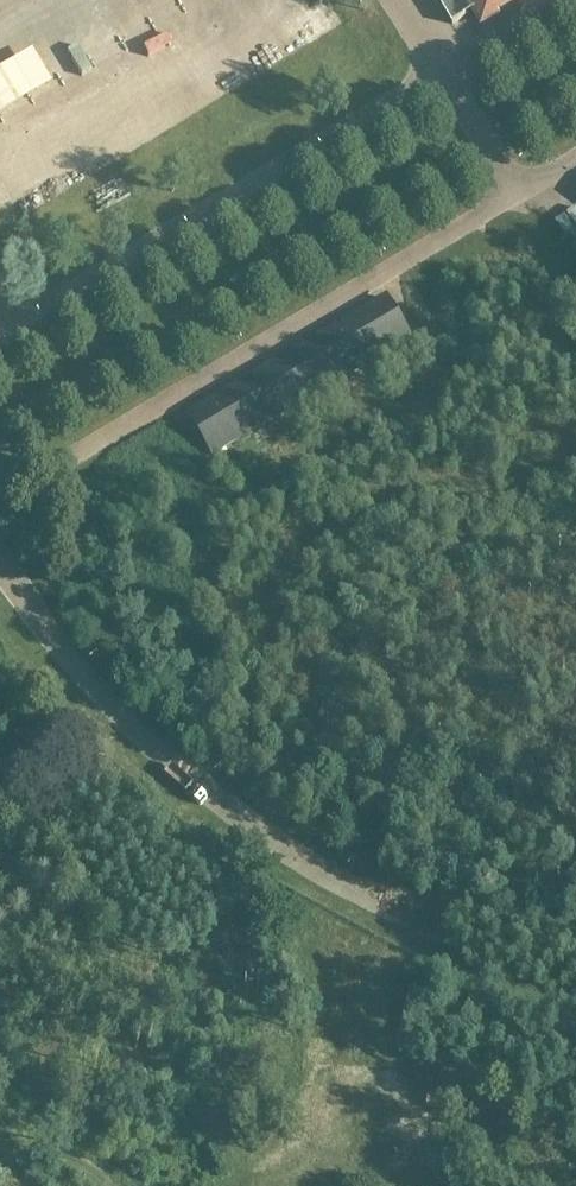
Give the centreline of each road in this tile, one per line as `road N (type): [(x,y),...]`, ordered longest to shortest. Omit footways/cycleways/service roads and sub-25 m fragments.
road 1 (unclassified): [(453,931),(329,875),(228,807),(127,719),(0,561)]

